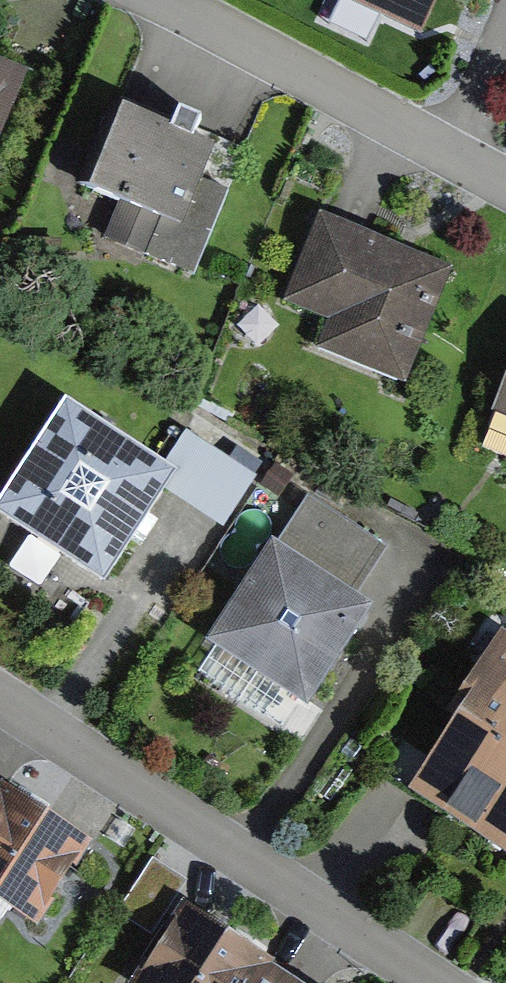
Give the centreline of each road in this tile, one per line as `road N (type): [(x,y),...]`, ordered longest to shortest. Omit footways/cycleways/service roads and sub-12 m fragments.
road 1 (residential): [(0,696),(434,982)]
road 2 (residential): [(505,184),(169,0)]

